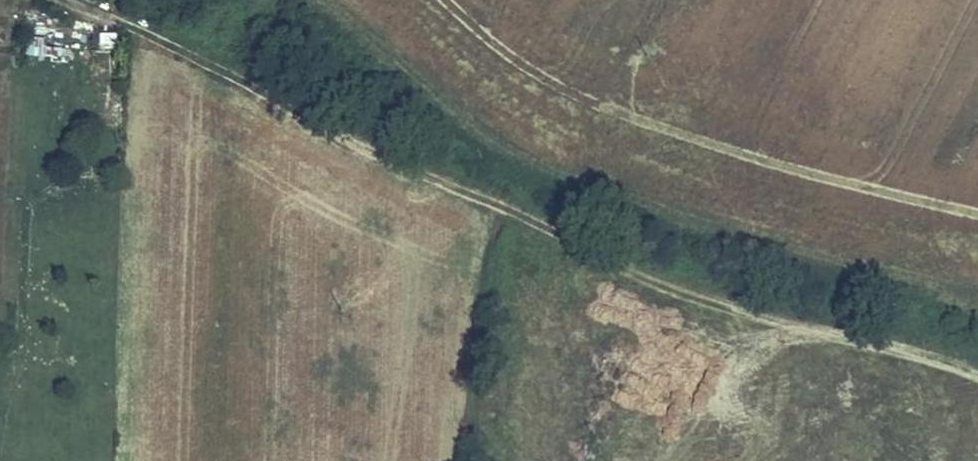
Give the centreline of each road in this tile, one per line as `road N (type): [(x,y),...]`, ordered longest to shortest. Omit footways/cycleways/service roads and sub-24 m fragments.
road 1 (track): [(103,19),(438,182),(621,259),(977,368)]
road 2 (track): [(316,0),(462,127),(530,173),(626,210),(922,295),(977,301)]

